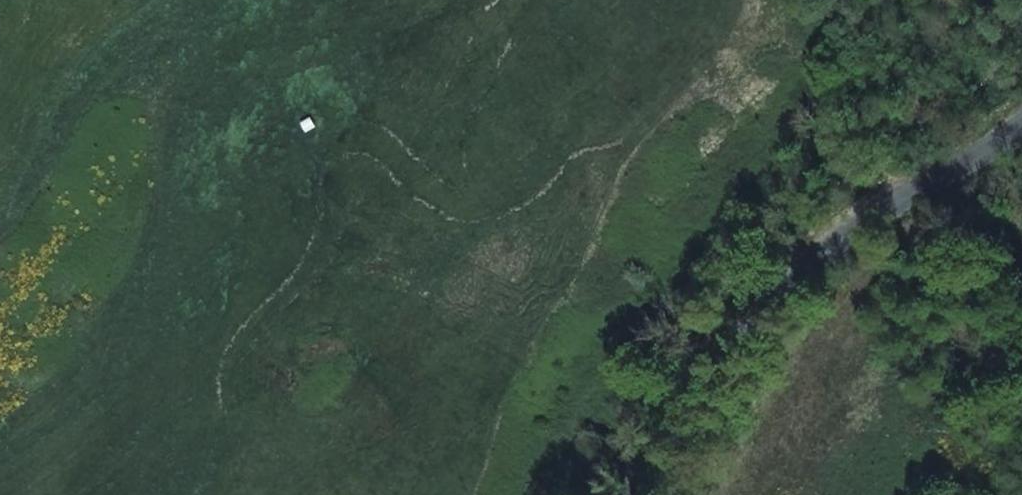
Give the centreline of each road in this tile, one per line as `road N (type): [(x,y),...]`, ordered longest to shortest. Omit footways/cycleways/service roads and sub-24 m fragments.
road 1 (secondary): [(655,494),(714,367),(807,266),(1021,124)]

